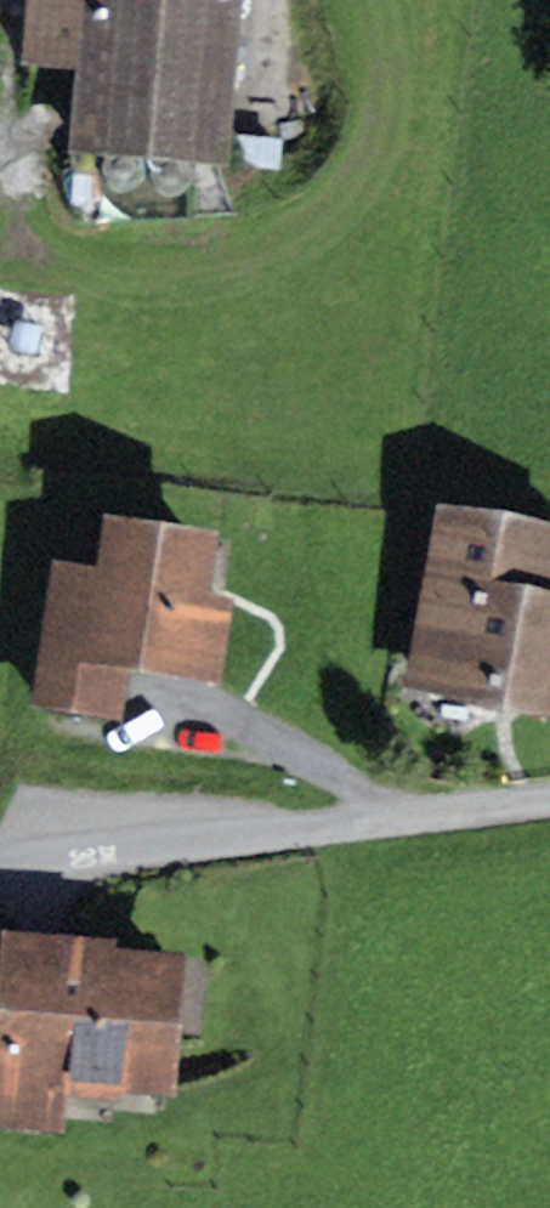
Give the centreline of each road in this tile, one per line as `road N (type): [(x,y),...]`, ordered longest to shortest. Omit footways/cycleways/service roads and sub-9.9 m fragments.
road 1 (unclassified): [(356,822),(0,868)]
road 2 (residential): [(549,798),(356,822)]

